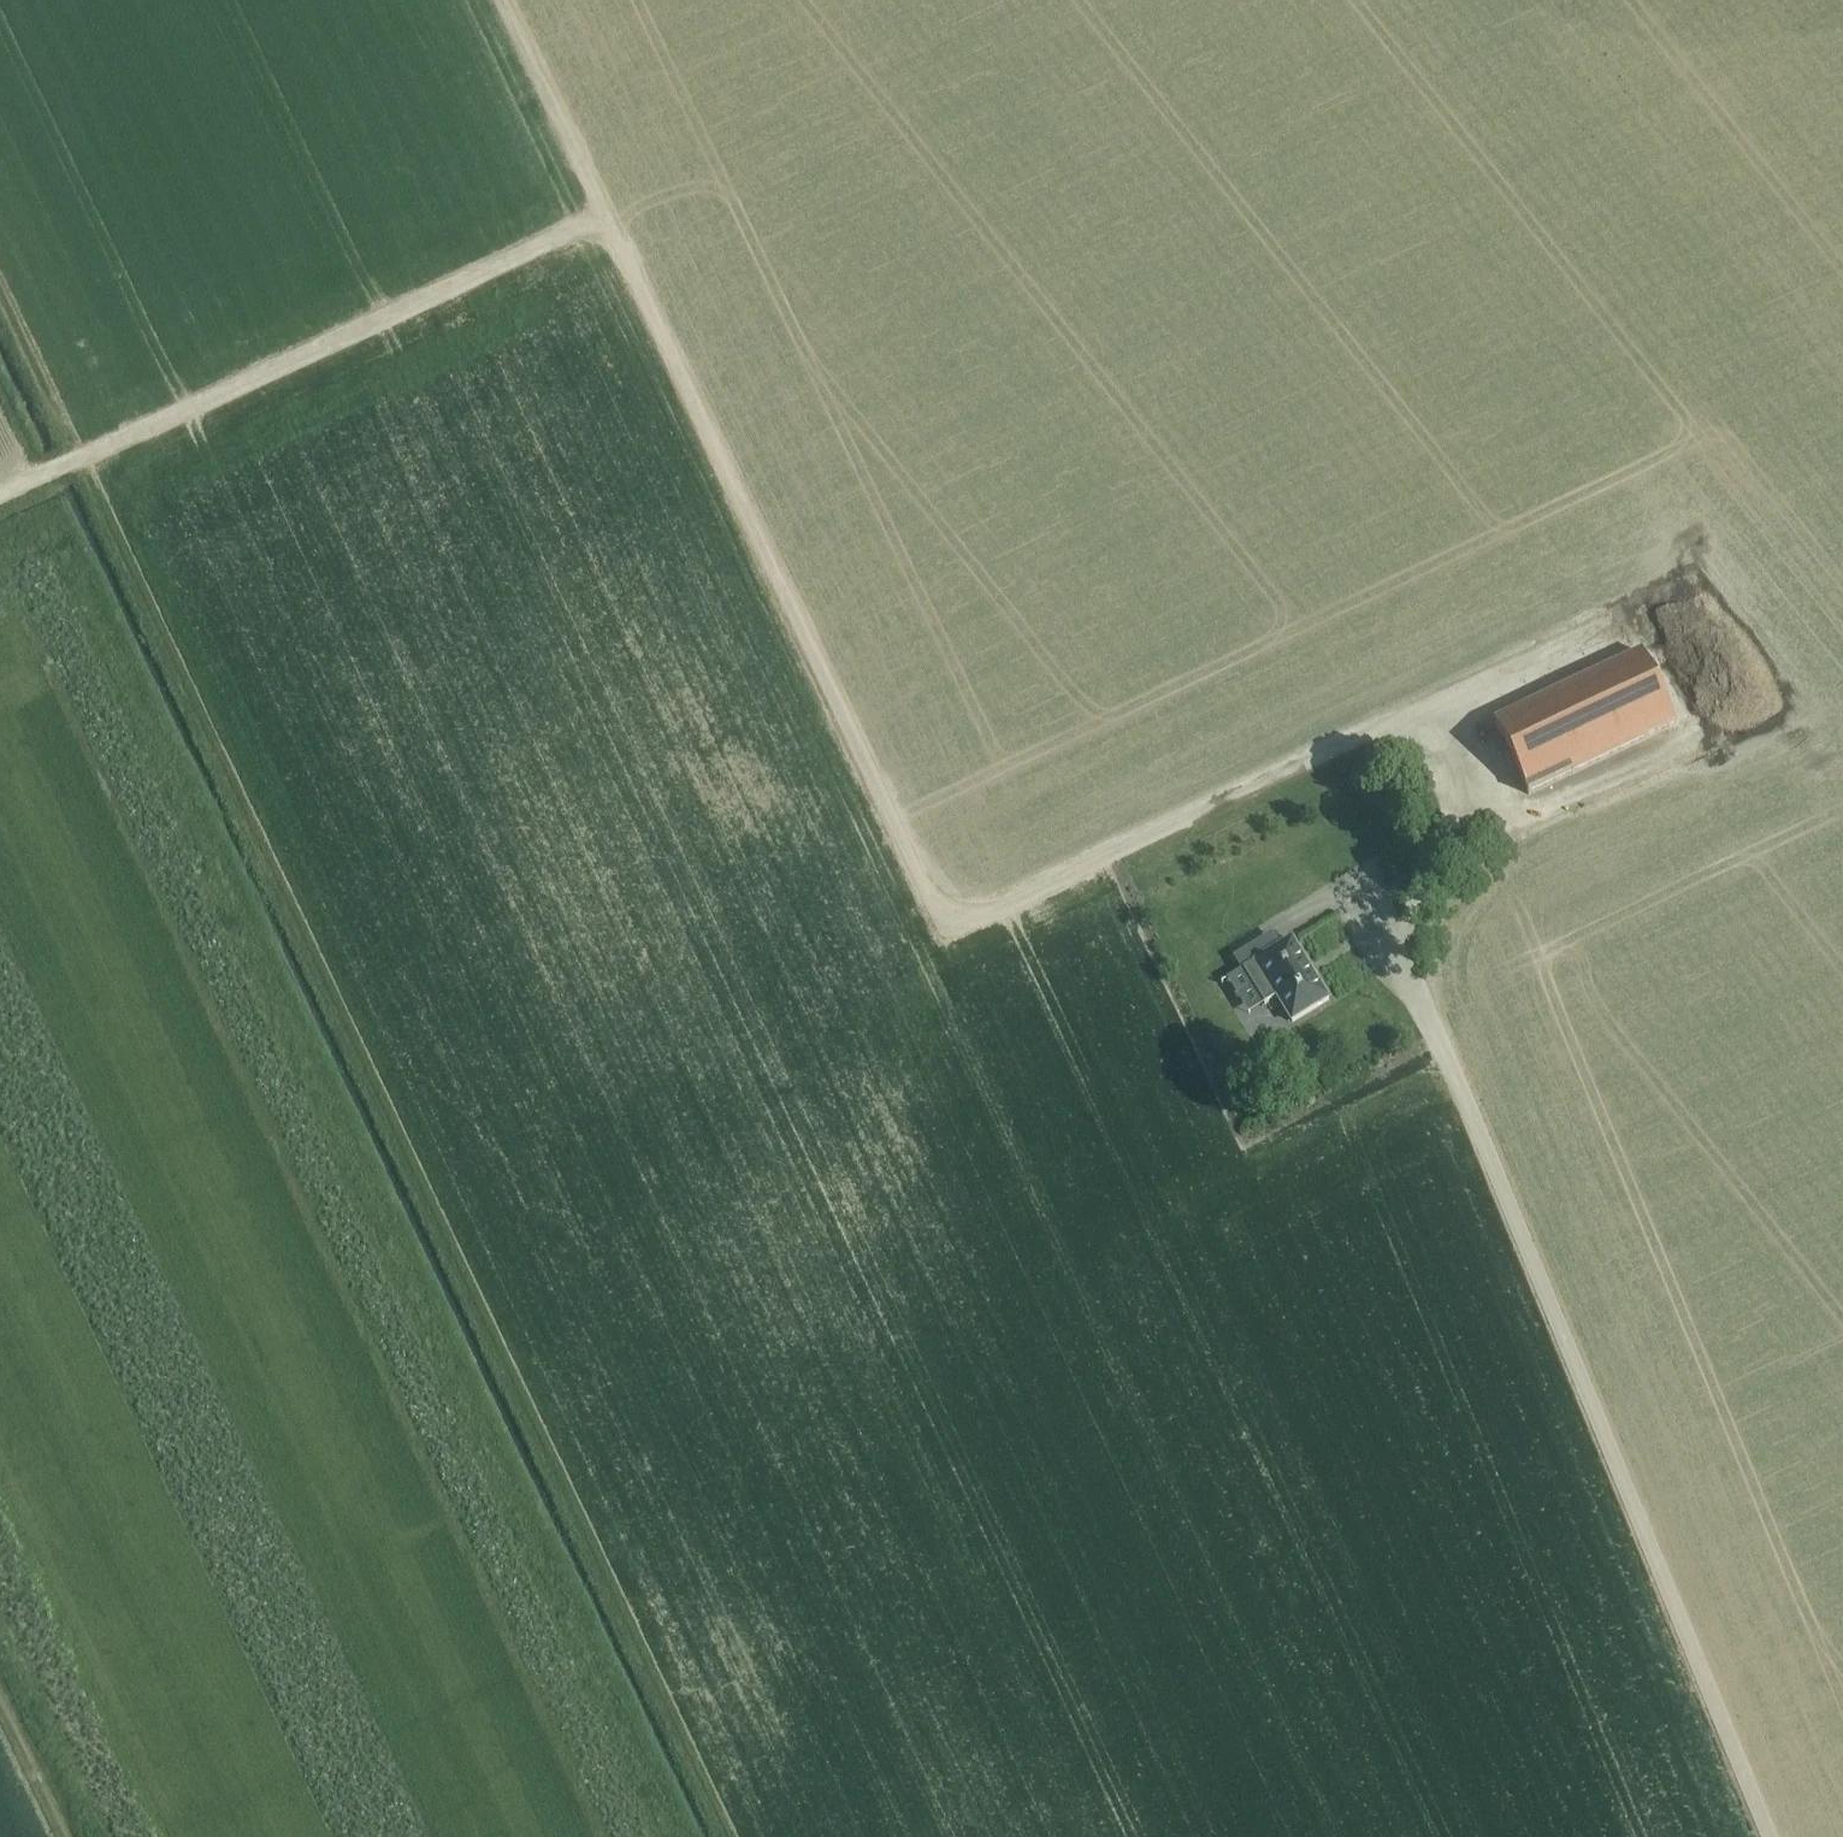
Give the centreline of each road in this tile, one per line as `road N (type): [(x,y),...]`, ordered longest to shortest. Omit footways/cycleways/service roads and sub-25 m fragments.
road 1 (track): [(1614,620),(994,912),(948,912),(918,874),(502,0)]
road 2 (unclassified): [(1389,945),(1442,1040),(1772,1836)]
road 3 (track): [(0,498),(603,214)]
road 4 (track): [(64,1836),(0,1702)]

